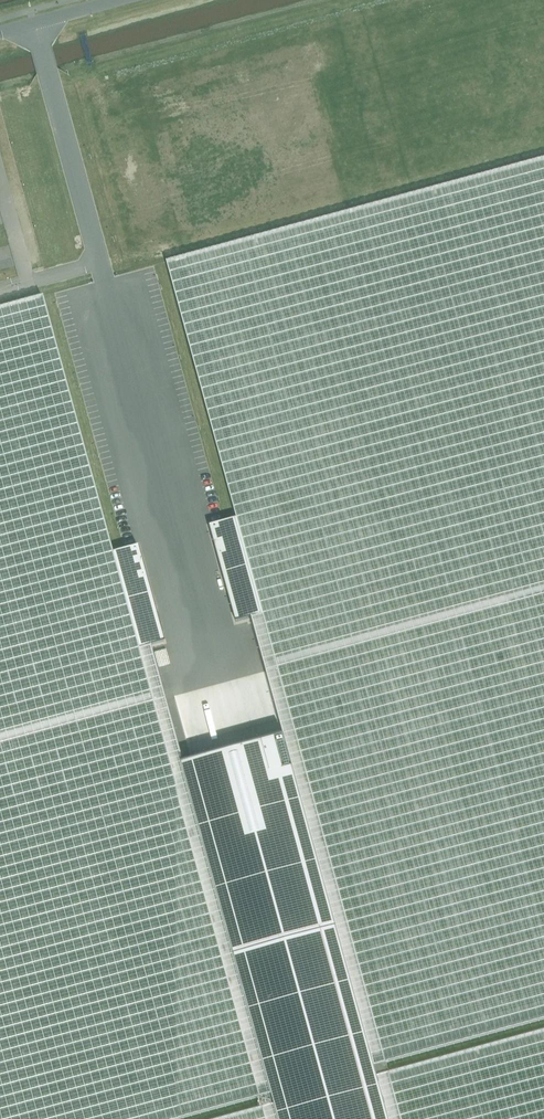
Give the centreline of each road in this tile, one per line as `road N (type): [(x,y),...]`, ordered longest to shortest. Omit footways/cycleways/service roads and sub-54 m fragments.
road 1 (unclassified): [(117,0),(0,32)]

